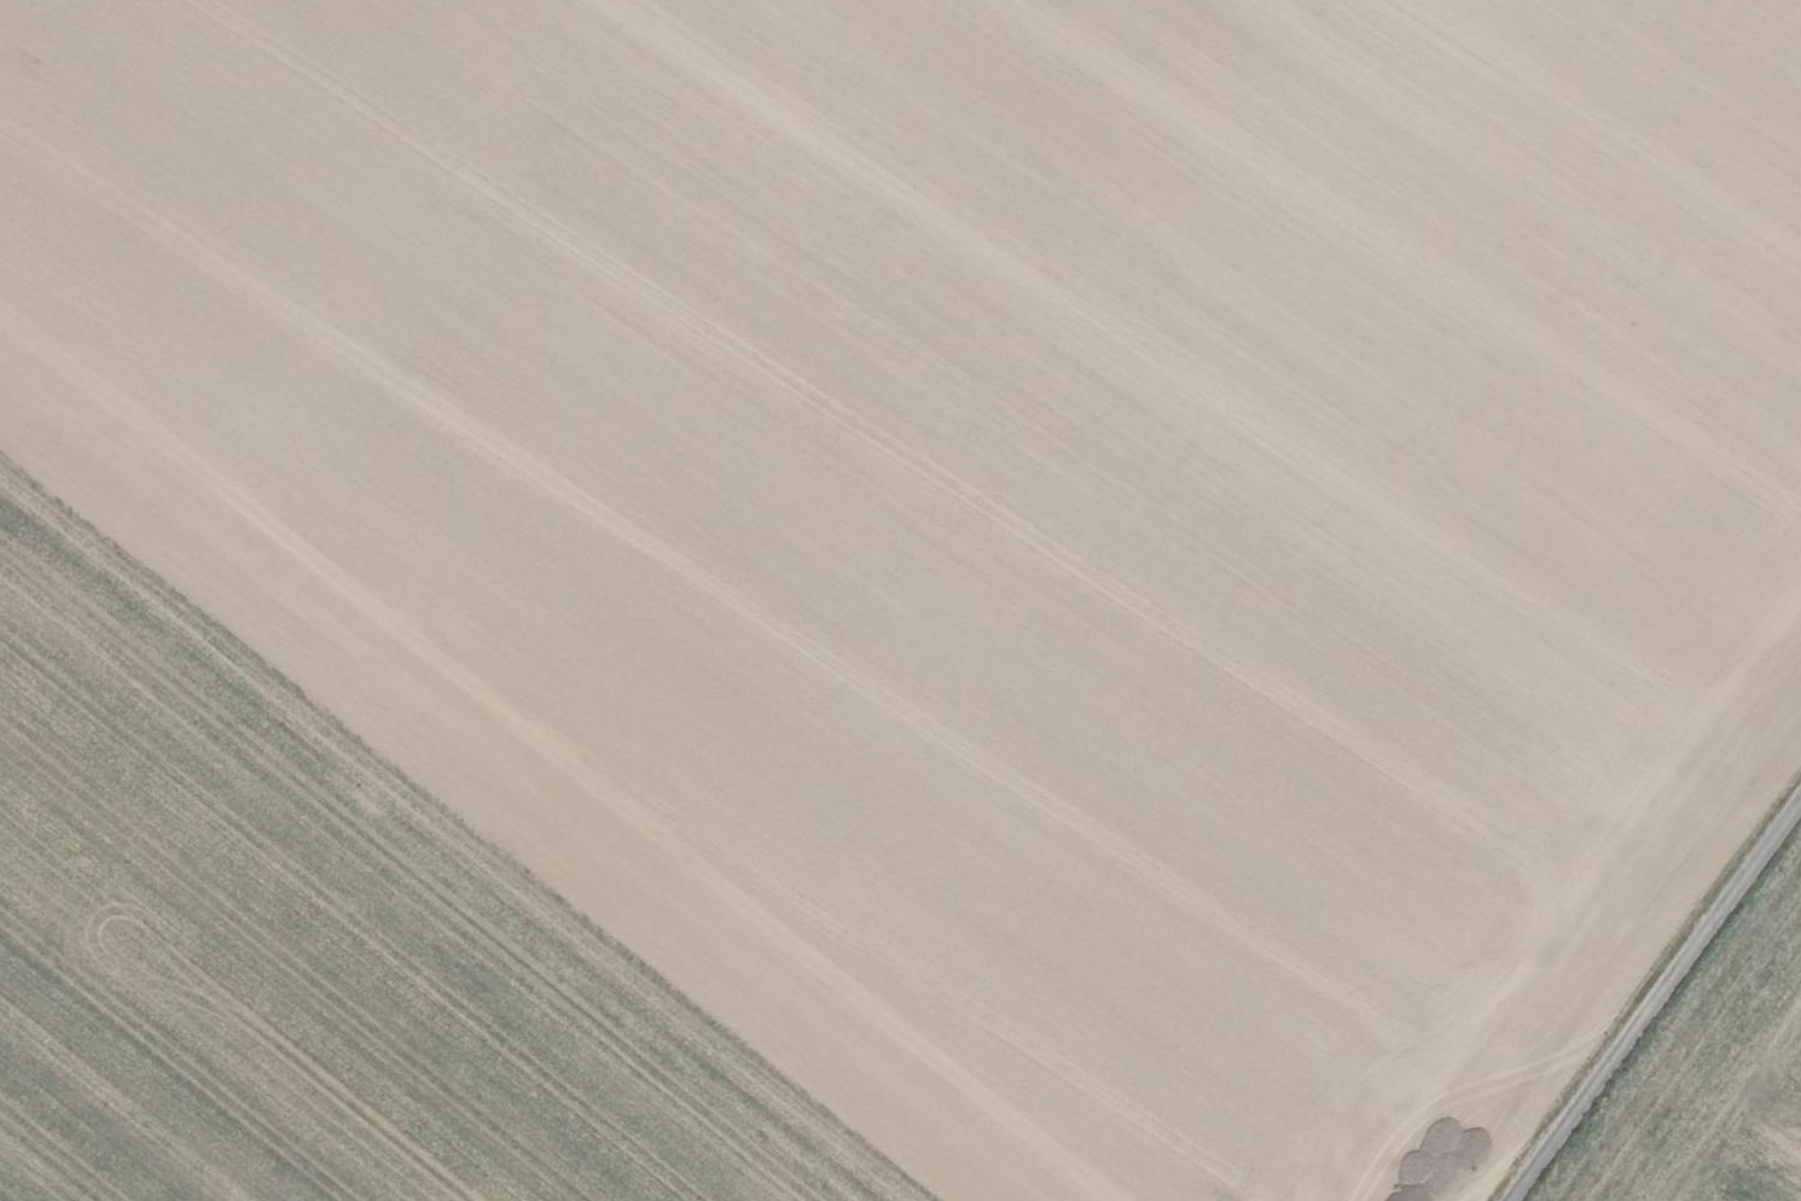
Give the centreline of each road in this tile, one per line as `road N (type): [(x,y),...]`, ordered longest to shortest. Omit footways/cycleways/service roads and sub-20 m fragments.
road 1 (unclassified): [(1511,1200),(1800,799)]

